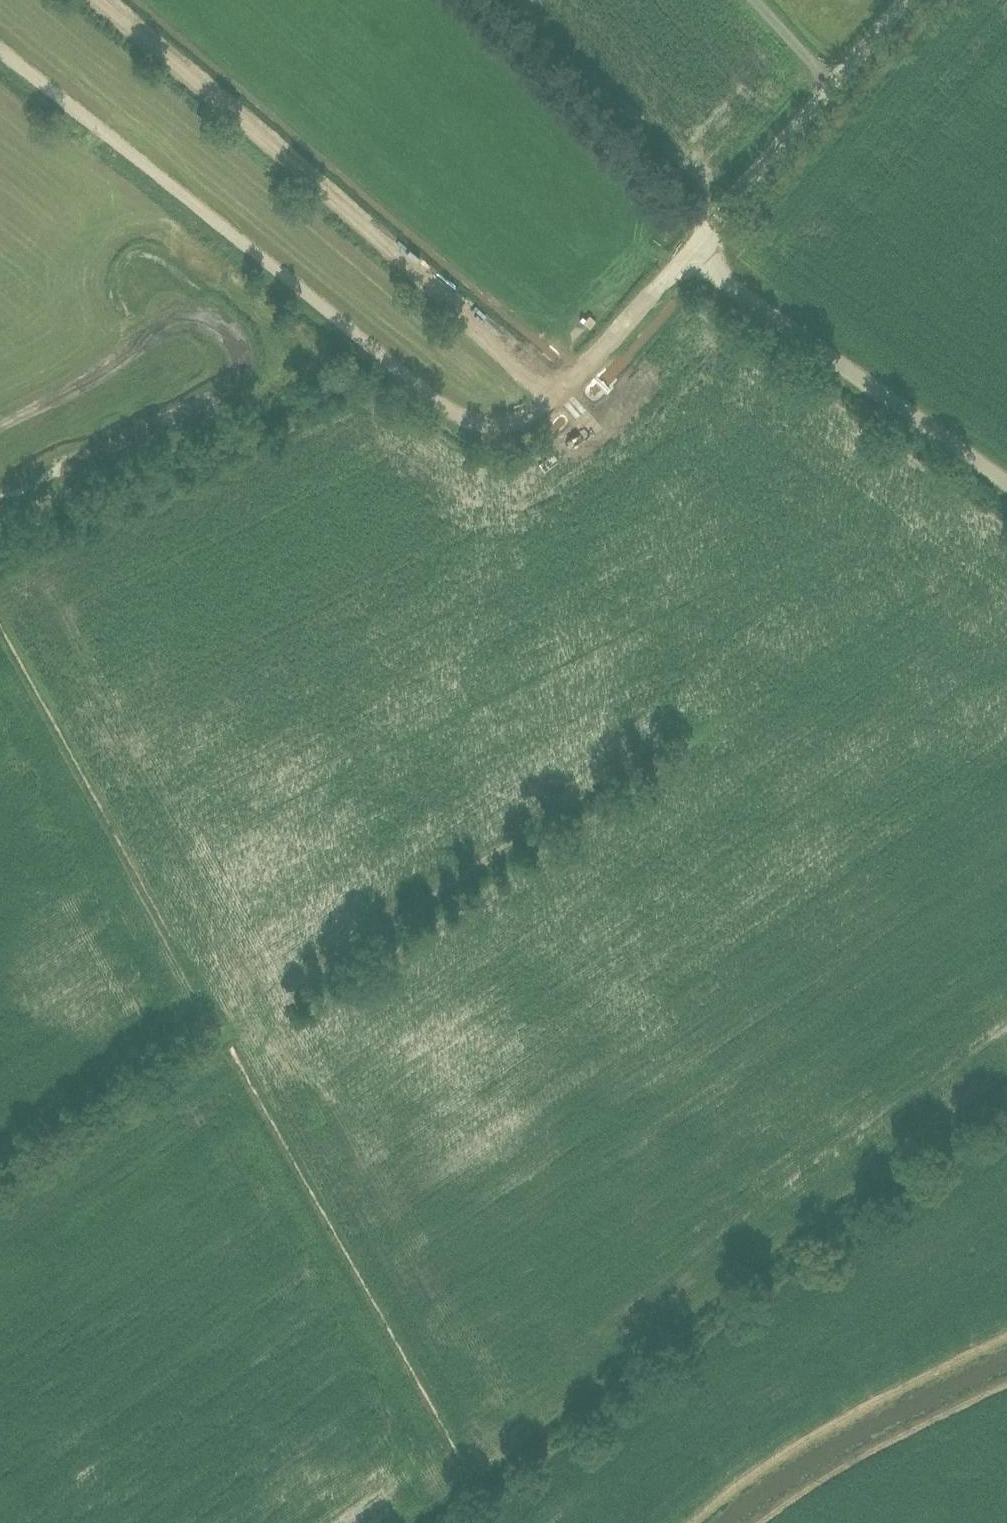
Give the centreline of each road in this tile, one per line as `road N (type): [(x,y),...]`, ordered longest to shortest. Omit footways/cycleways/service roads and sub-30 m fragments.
road 1 (track): [(0,48),(448,411),(485,425),(540,410),(692,255)]
road 2 (unclassified): [(1006,482),(692,255),(910,0)]
road 3 (track): [(557,396),(101,0)]
road 4 (track): [(697,1522),(790,1450),(1006,1338)]
road 5 (track): [(711,233),(482,0)]

